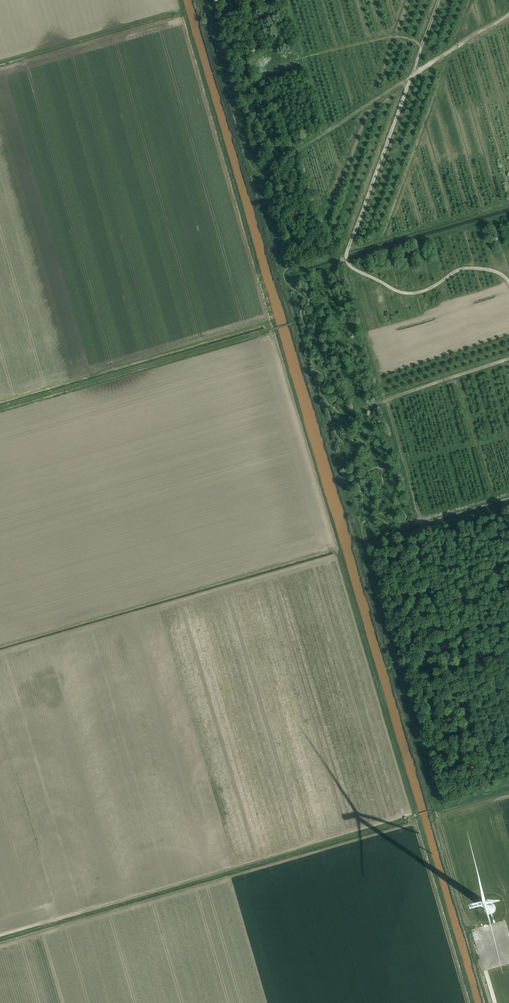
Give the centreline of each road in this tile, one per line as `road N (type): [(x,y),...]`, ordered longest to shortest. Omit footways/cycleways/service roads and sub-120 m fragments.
road 1 (track): [(508,283),(493,271),(466,268),(406,293),(354,268),(346,256),(412,76),(508,15)]
road 2 (track): [(284,281),(362,536)]
road 3 (track): [(397,667),(437,808),(508,788)]
road 4 (track): [(508,359),(326,425)]
road 5 (track): [(254,176),(412,76)]
road 6 (track): [(443,667),(397,667),(362,536)]
road 7 (track): [(250,166),(207,3)]

